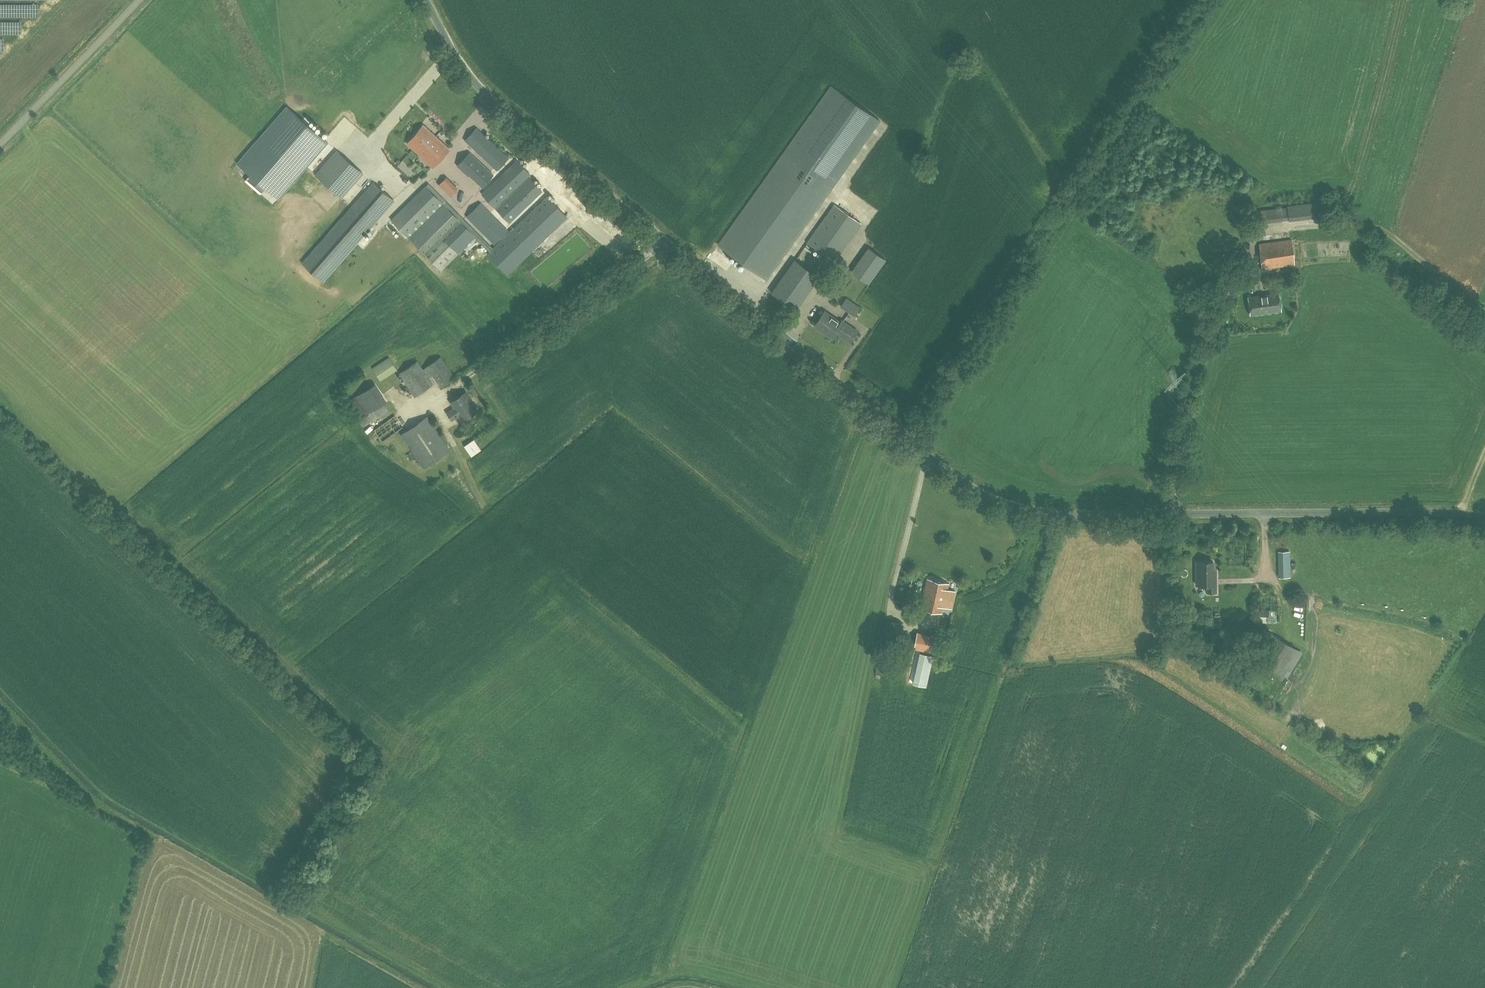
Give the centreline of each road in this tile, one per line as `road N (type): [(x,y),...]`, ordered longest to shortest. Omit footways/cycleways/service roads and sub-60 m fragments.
road 1 (unclassified): [(1484,516),(1069,514),(989,497),(942,468),(471,81),(427,0)]
road 2 (track): [(465,380),(666,244)]
road 3 (unclassified): [(0,144),(141,0)]

